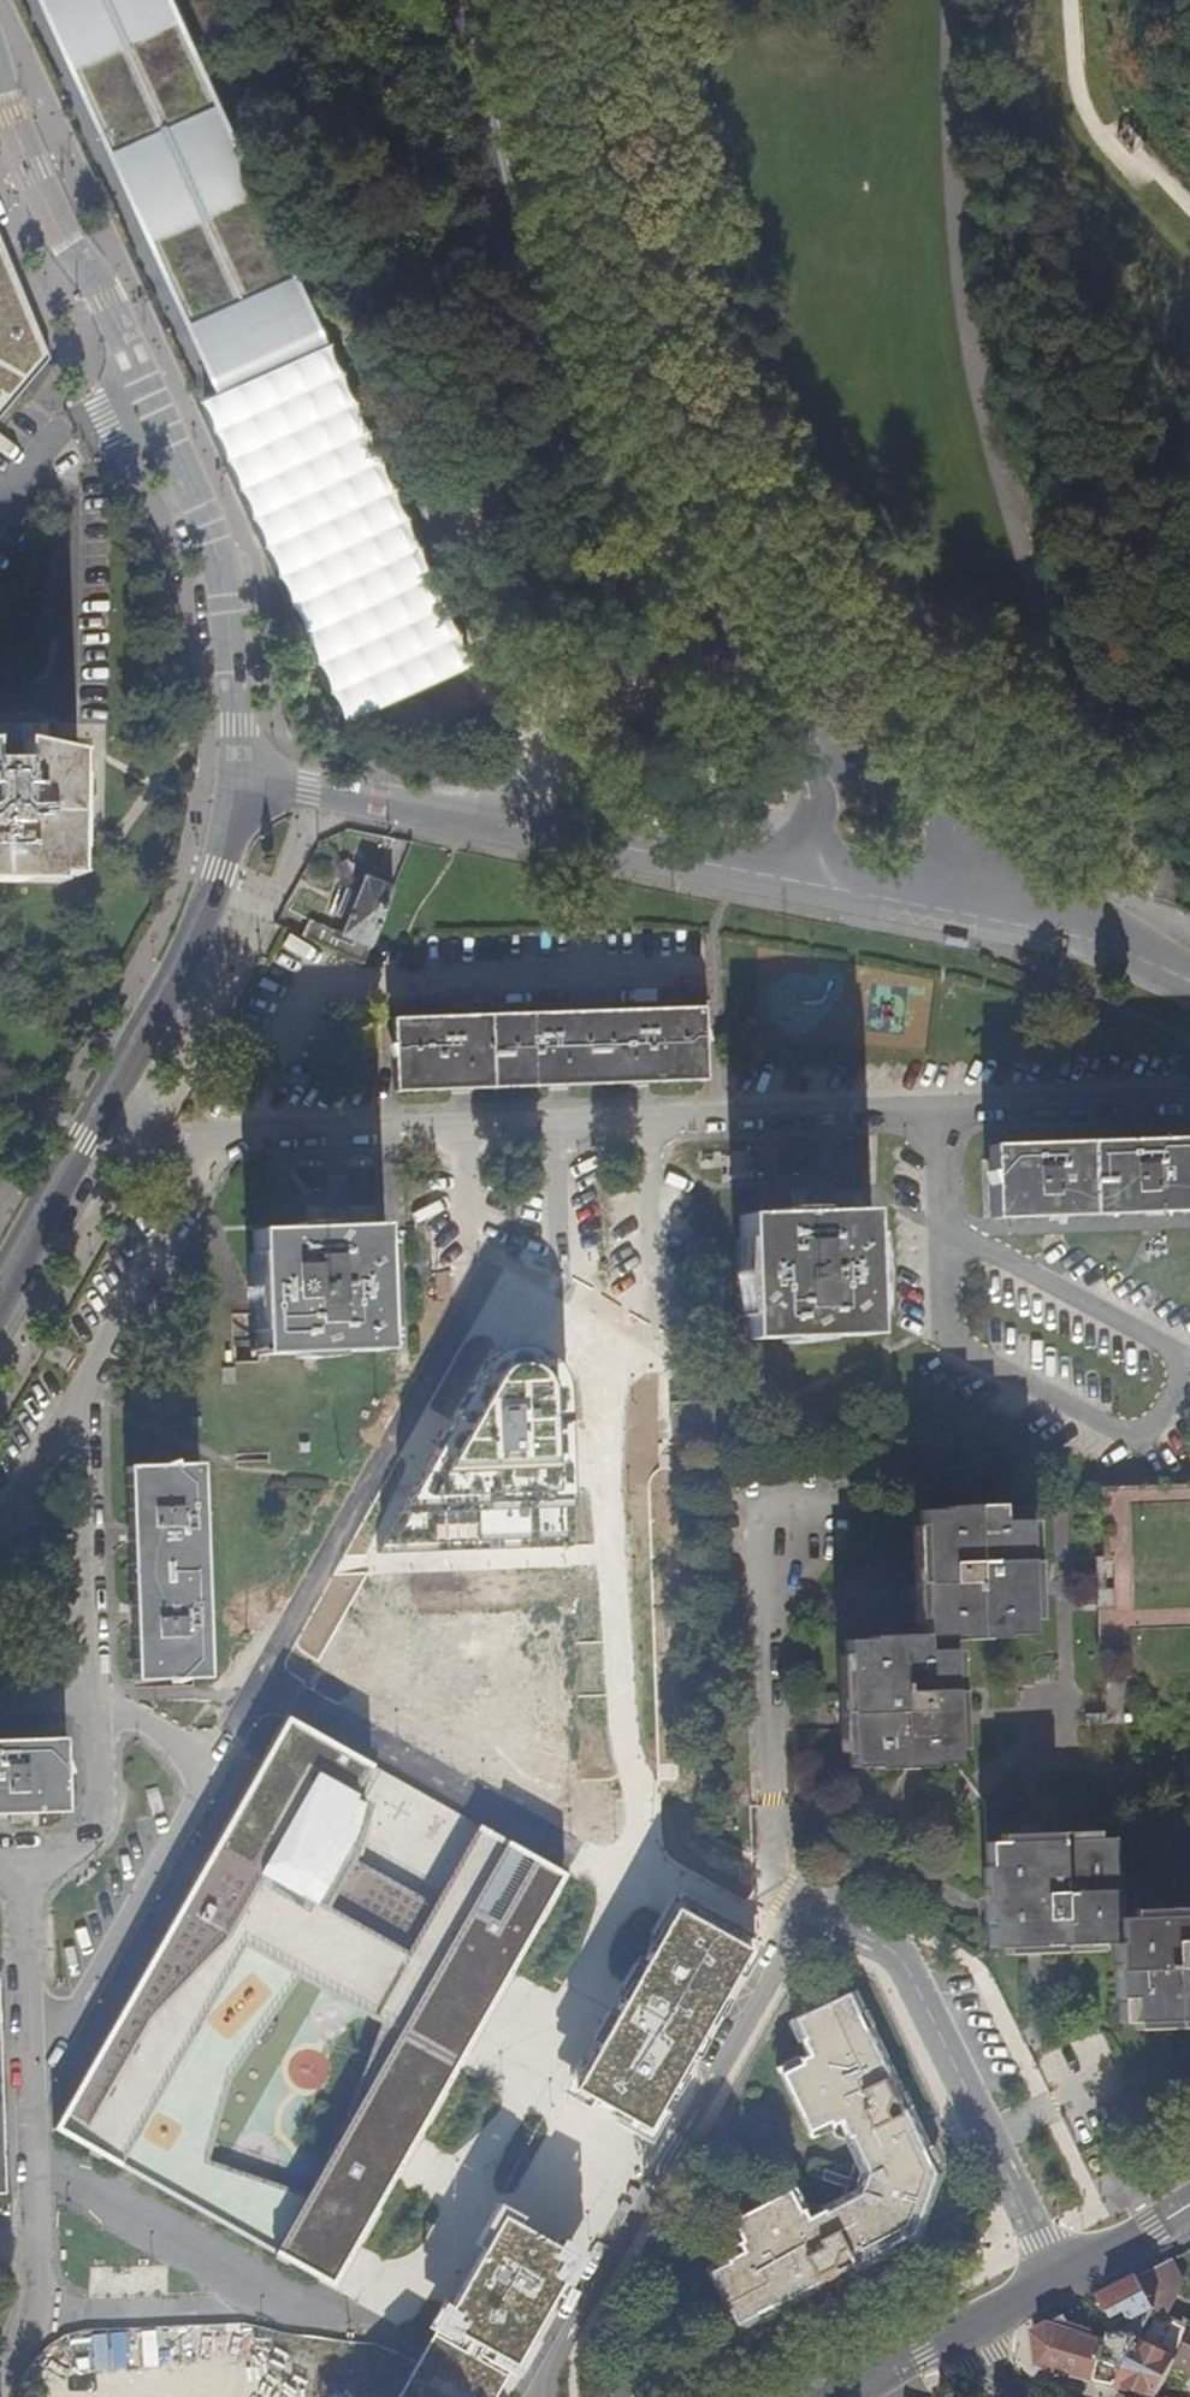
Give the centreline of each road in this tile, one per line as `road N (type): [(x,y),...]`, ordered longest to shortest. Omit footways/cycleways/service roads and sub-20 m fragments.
road 1 (track): [(1158,852),(993,743),(879,686),(678,414),(629,332),(558,0)]
road 2 (residential): [(228,1129),(654,1122),(1189,1098)]
road 3 (residential): [(458,0),(549,387),(820,782)]
road 4 (residential): [(842,765),(592,417),(570,374),(478,0)]
road 5 (tertiary): [(250,770),(229,580),(32,178),(0,85)]
road 6 (residential): [(95,1707),(80,1396),(228,1129)]
road 7 (residential): [(810,1911),(647,1839),(572,1852),(262,1681)]
road 8 (residential): [(803,882),(250,770)]
road 9 (residential): [(810,1911),(555,2358),(543,2396)]
road 10 (residential): [(262,1681),(483,1268)]
road 11 (residential): [(810,1911),(887,1947),(908,1971),(1062,2277)]
road 12 (tertiary): [(99,1121),(221,872),(250,770)]
road 13 (residential): [(31,2049),(28,1866),(79,1847),(101,1805),(95,1707)]
road 14 (residential): [(20,2396),(39,2292),(31,2049)]
road 15 (residential): [(210,1768),(79,2021),(31,2049)]
road 16 (residential): [(1189,980),(1099,941),(959,912)]
road 17 (residential): [(959,912),(953,833),(944,819),(842,765)]
road 18 (tertiary): [(0,1290),(99,1121)]
road 19 (residential): [(959,912),(803,882)]
road 20 (secondary): [(828,2396),(966,2323)]
road 21 (secondary): [(1062,2277),(1189,2201)]
road 22 (residential): [(210,1768),(149,1726),(95,1707)]
road 23 (residential): [(99,1121),(143,1132),(228,1129)]

